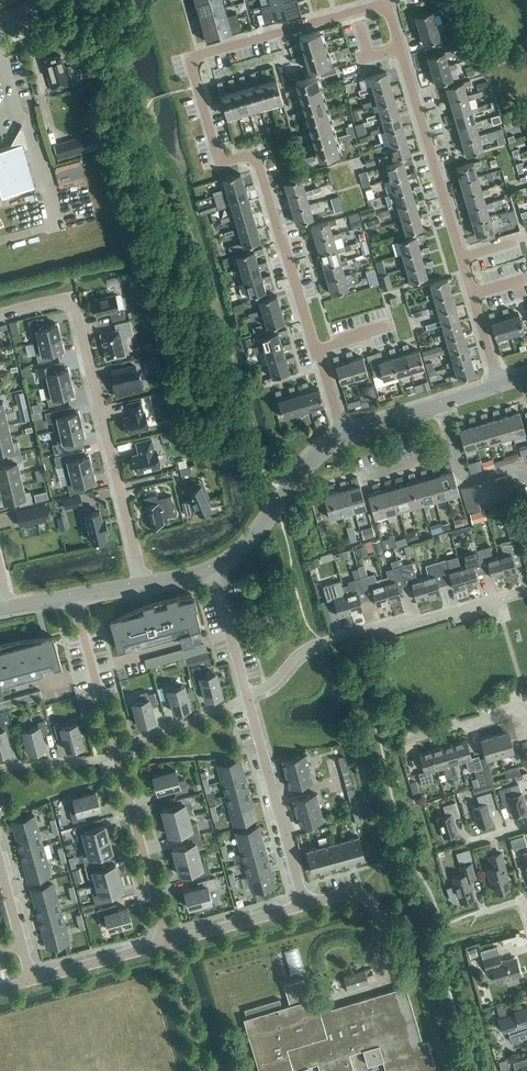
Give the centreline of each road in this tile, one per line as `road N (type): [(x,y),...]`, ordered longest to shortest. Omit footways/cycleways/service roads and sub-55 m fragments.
road 1 (residential): [(344,436),(254,155),(220,164),(189,59),(387,6)]
road 2 (residential): [(387,6),(500,387)]
road 3 (residential): [(0,316),(55,299),(74,312),(143,584)]
road 4 (residential): [(497,600),(317,644),(248,698)]
road 5 (residential): [(0,866),(30,976),(168,943)]
road 6 (residential): [(305,905),(248,698)]
road 7 (residential): [(168,943),(117,756)]
road 8 (residential): [(212,567),(242,547),(315,455),(344,436)]
road 9 (residential): [(117,756),(72,596)]
road 10 (residential): [(248,698),(117,756)]
road 11 (residential): [(168,943),(305,905)]
road 12 (residential): [(248,698),(212,567)]
road 13 (residential): [(203,1070),(168,943)]
road 14 (residential): [(402,745),(525,710)]

